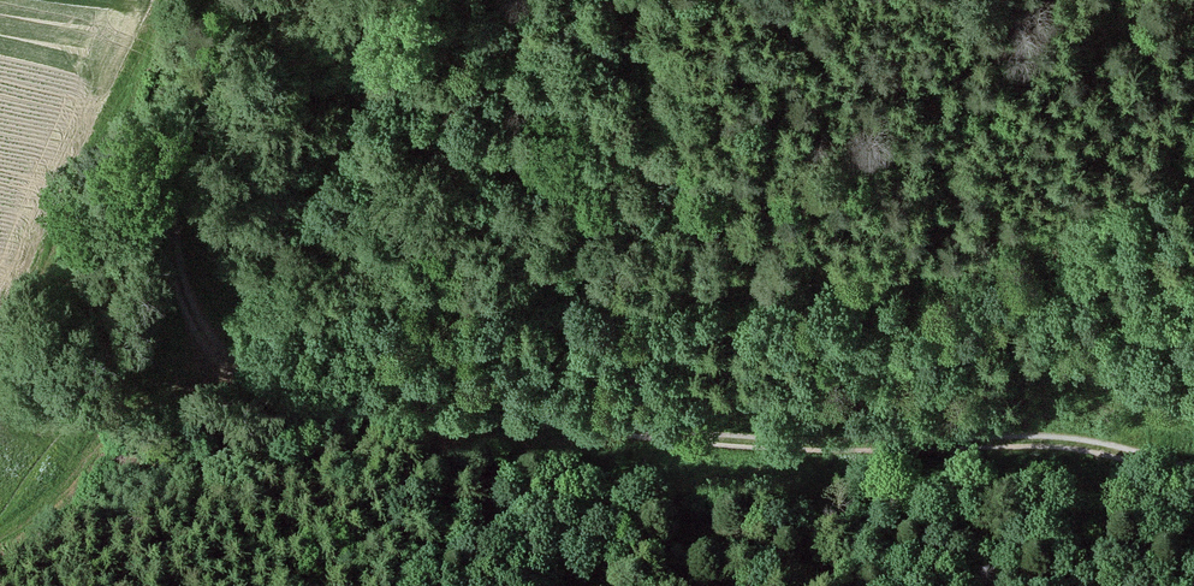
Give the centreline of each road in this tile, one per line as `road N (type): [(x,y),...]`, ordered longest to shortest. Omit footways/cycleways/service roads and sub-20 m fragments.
road 1 (track): [(170,238),(203,336),(257,384),(303,398),(763,444),(1055,442),(1193,474)]
road 2 (track): [(170,238),(138,333),(98,398),(0,513)]
road 3 (track): [(245,0),(190,120),(170,238)]
road 4 (track): [(677,436),(593,522),(560,585)]
road 5 (track): [(98,398),(235,370)]

